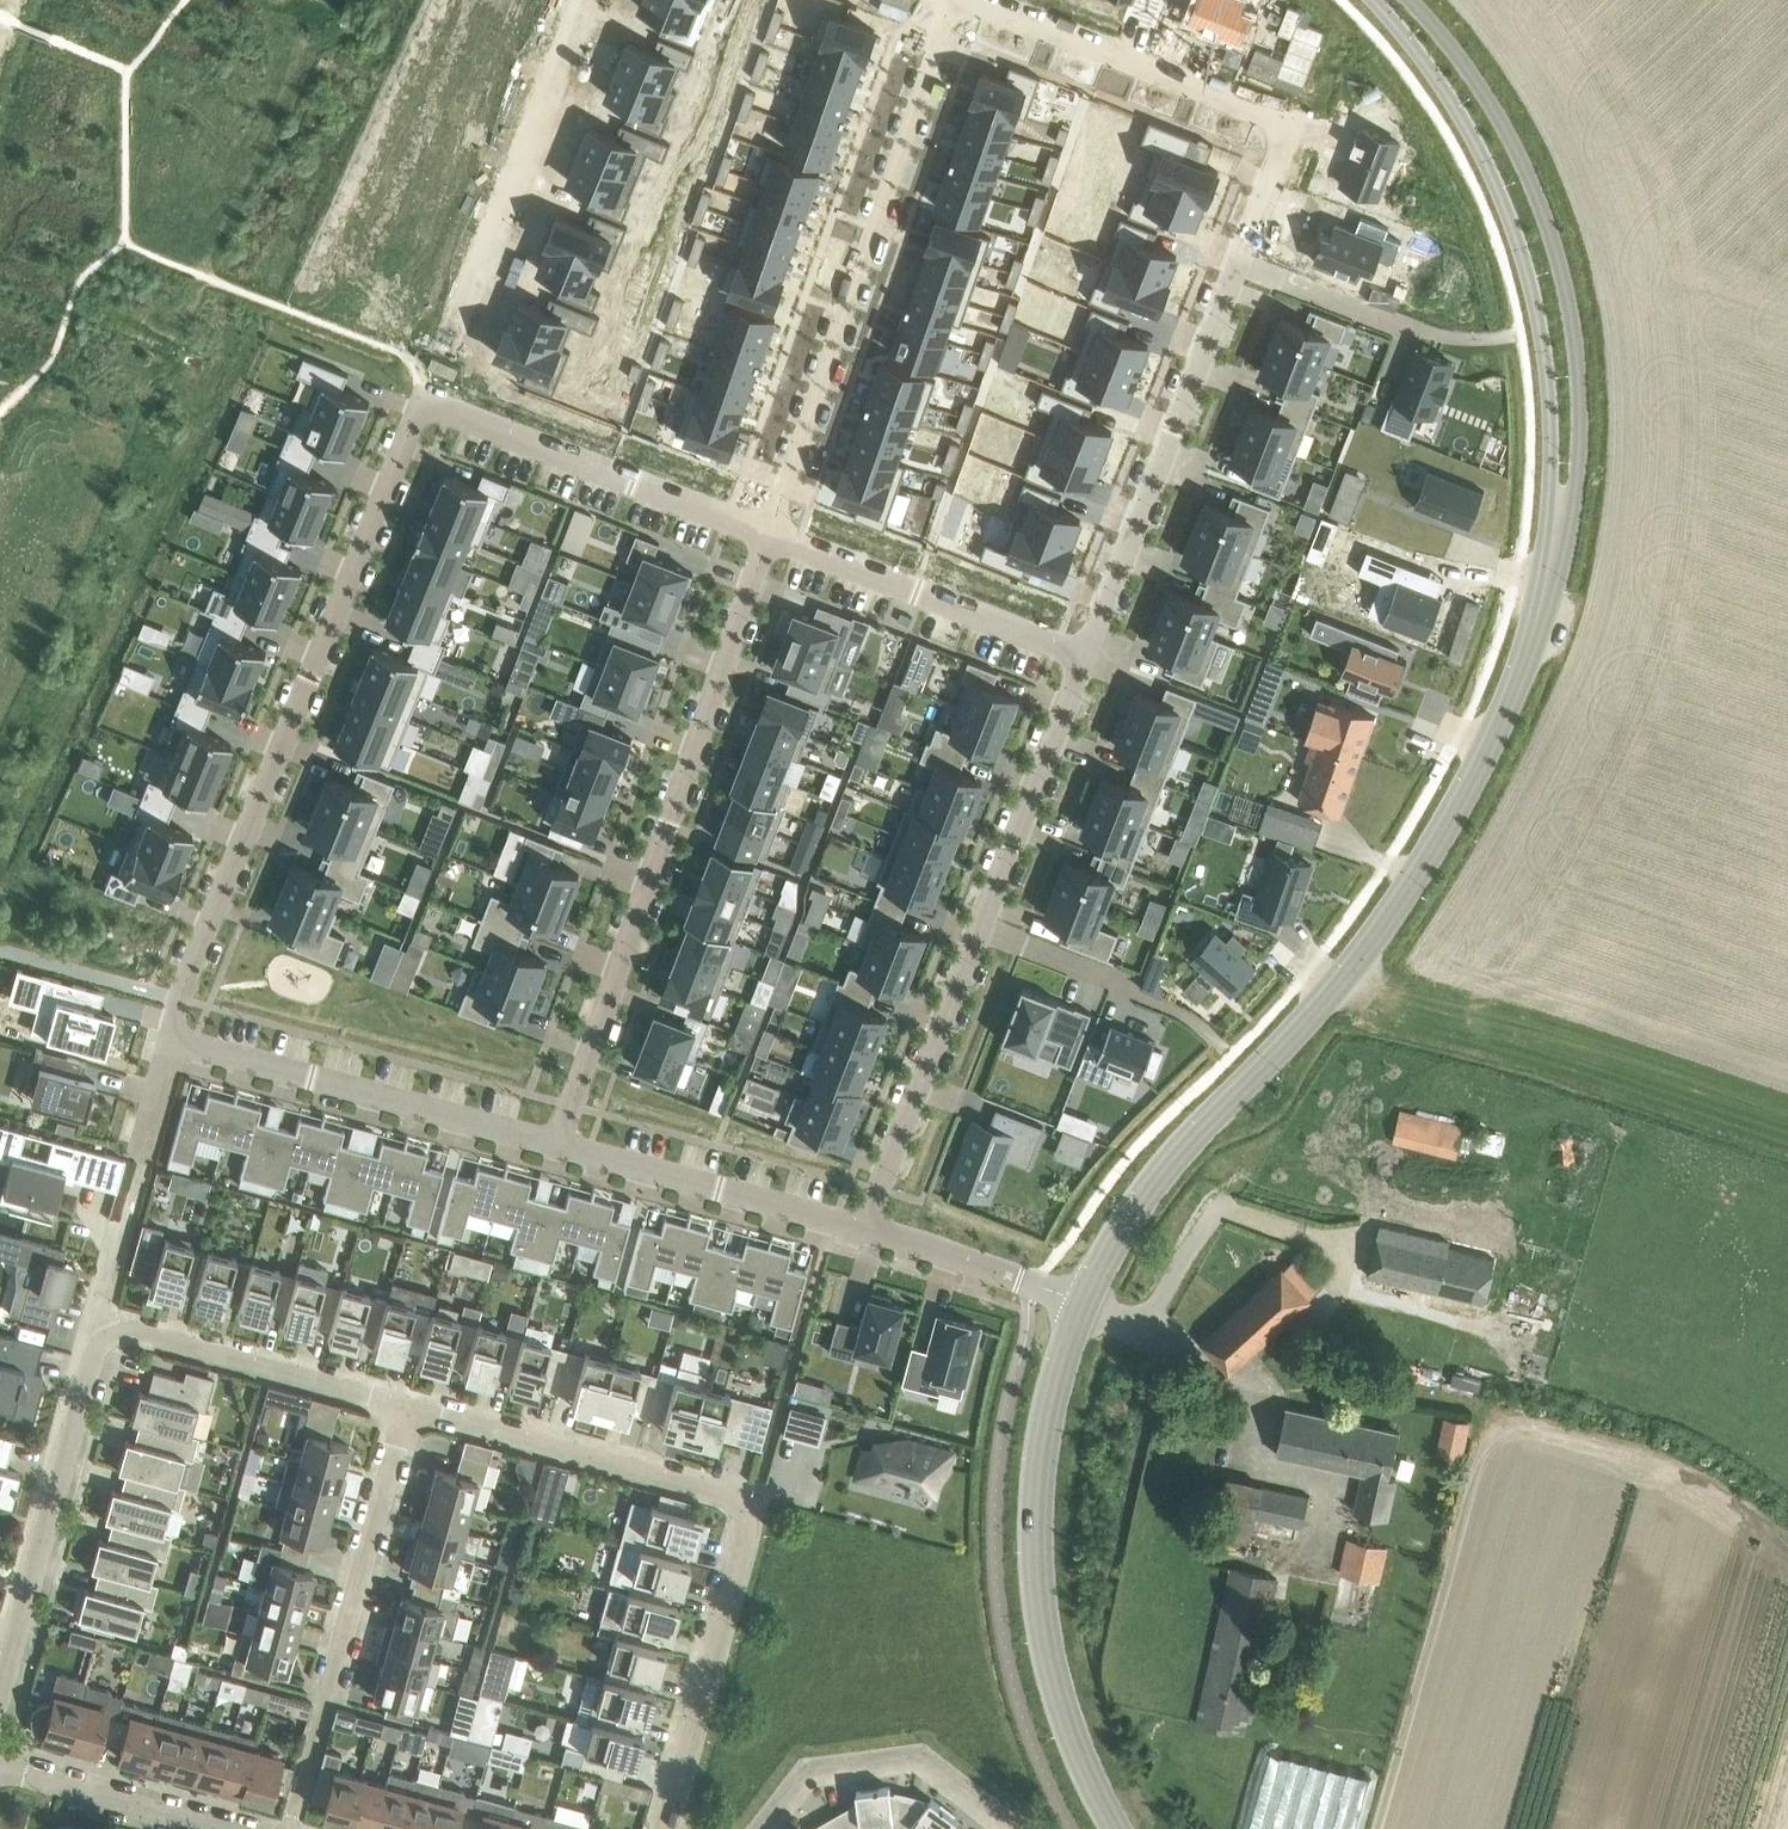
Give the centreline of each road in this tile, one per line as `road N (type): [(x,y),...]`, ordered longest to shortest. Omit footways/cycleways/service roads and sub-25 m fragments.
road 1 (tertiary): [(1083,1304),(1123,1224),(1186,1144),(1317,1008),(1409,888),(1514,684),(1537,623),(1560,504)]
road 2 (residential): [(171,1043),(426,403)]
road 3 (residential): [(671,1828),(748,1528),(744,1509),(729,1497),(406,1410)]
road 4 (residential): [(773,531),(557,1150)]
road 5 (residential): [(956,0),(773,531)]
road 6 (tertiary): [(1560,504),(1576,482),(1583,377),(1552,239),(1502,120),(1412,0)]
road 7 (tertiary): [(1377,0),(1471,132),(1518,248),(1537,321),(1550,481),(1560,504)]
road 8 (tertiary): [(1117,1828),(1064,1712),(1039,1552),(1047,1419),(1083,1304)]
road 9 (residential): [(1237,263),(1287,129),(978,0)]
road 10 (residential): [(585,0),(426,403)]
road 11 (residential): [(294,1828),(406,1410)]
road 12 (residential): [(1088,647),(1237,263)]
road 13 (residential): [(557,1150),(171,1043)]
road 14 (residential): [(0,1703),(93,1362),(110,1341)]
road 15 (residential): [(426,403),(773,531)]
road 16 (residential): [(773,531),(1088,647)]
road 17 (residential): [(859,1232),(978,926)]
road 18 (residential): [(859,1232),(557,1150)]
road 19 (residential): [(406,1410),(142,1333),(110,1341)]
road 20 (residential): [(978,926),(1088,647)]
road 21 (residential): [(1083,1304),(859,1232)]
road 22 (residential): [(1003,1828),(924,1764),(810,1777)]
road 23 (residential): [(207,1828),(0,1770)]
road 24 (residential): [(1237,263),(1424,330)]
road 25 (residential): [(1137,986),(978,926)]
road 26 (residential): [(110,1341),(102,1324),(128,1222)]

